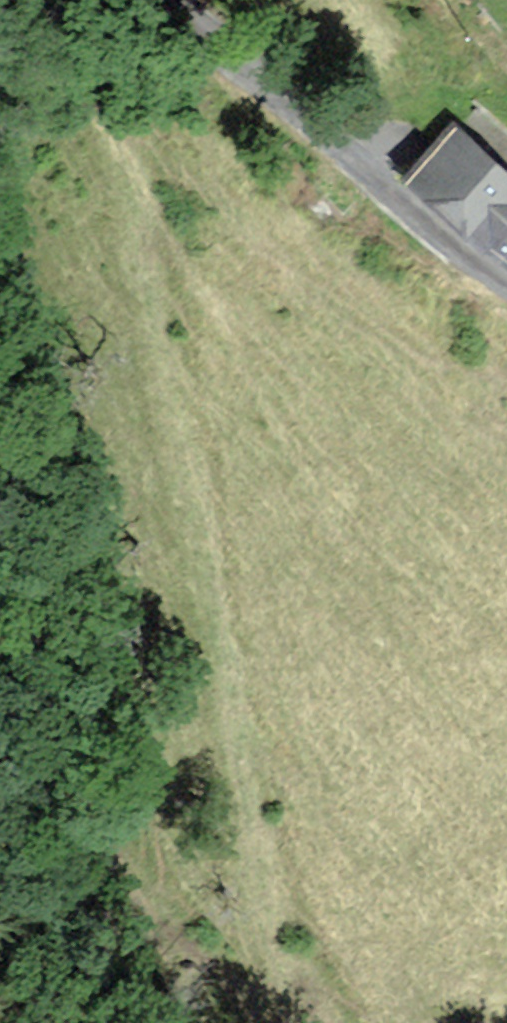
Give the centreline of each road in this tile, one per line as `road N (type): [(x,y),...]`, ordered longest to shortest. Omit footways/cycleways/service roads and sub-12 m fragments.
road 1 (track): [(73,0),(134,194),(263,828),(336,1022)]
road 2 (track): [(0,655),(197,947),(266,1022)]
road 3 (unclassified): [(167,0),(506,278)]
road 4 (track): [(337,0),(381,81),(384,127),(351,153)]

